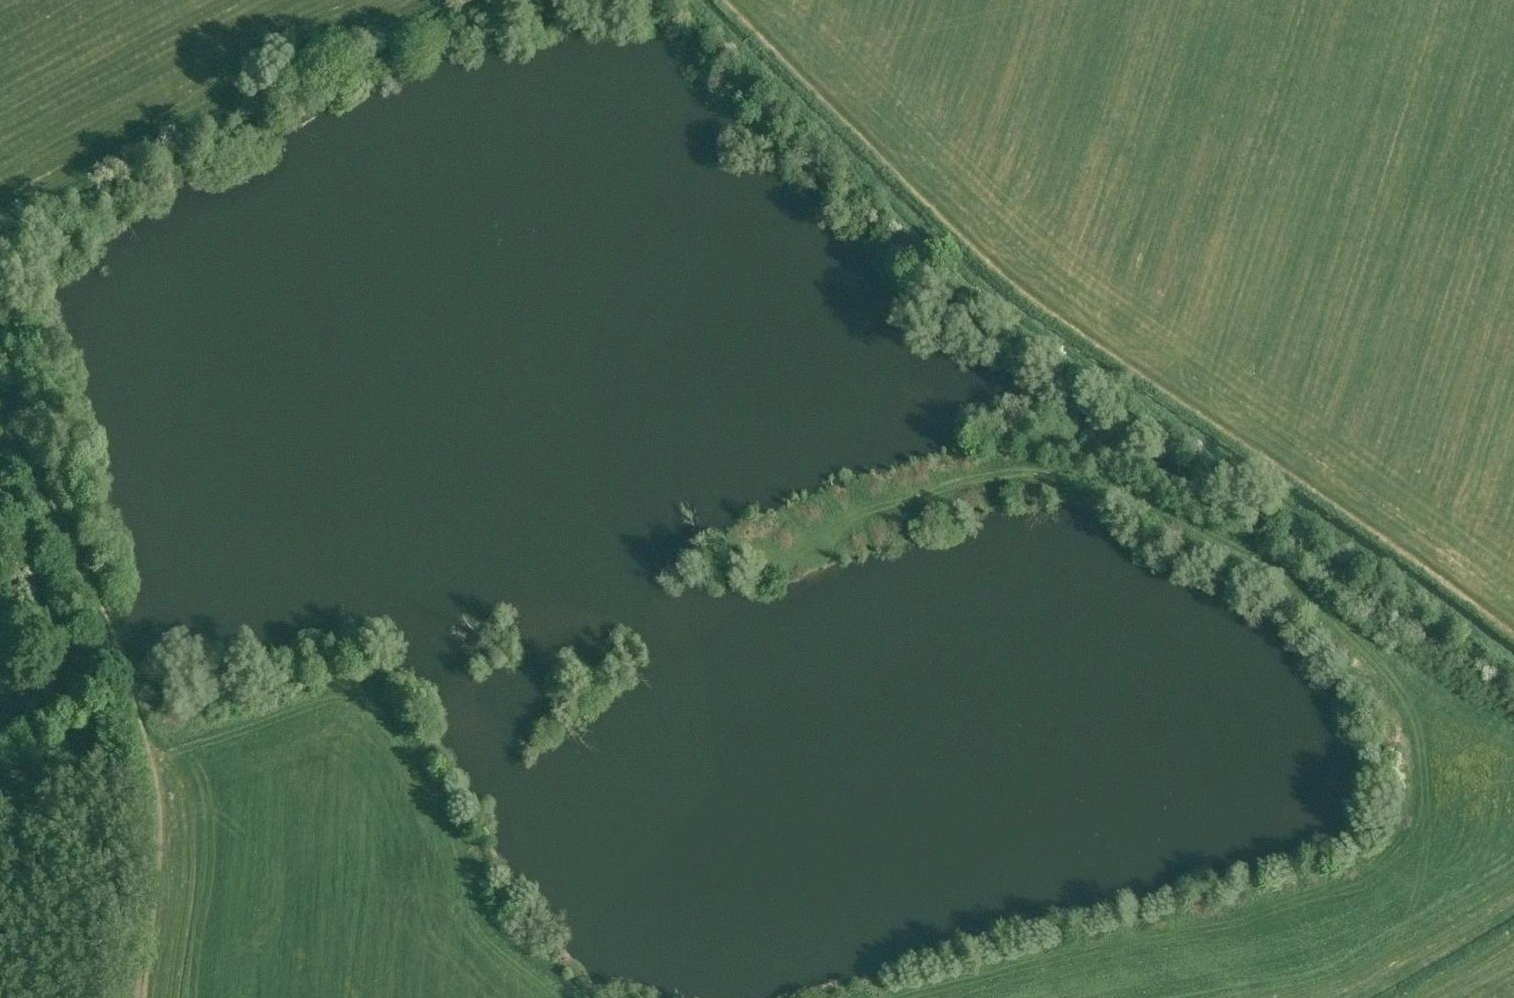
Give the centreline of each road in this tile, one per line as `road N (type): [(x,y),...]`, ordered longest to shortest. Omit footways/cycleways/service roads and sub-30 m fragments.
road 1 (track): [(145,997),(158,860),(150,778),(131,719)]

